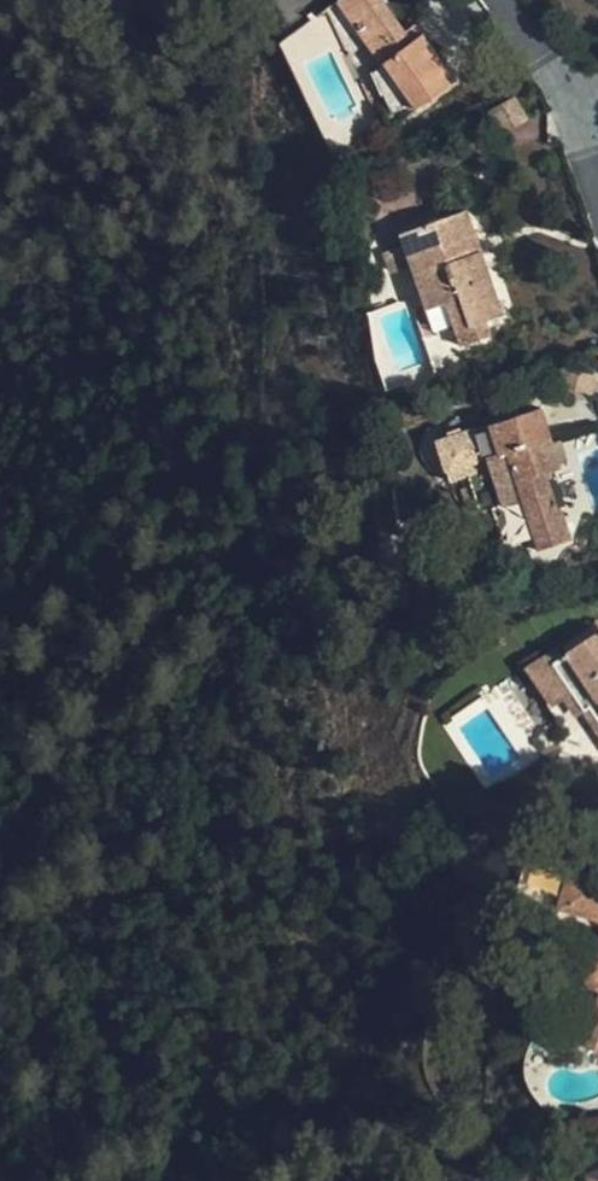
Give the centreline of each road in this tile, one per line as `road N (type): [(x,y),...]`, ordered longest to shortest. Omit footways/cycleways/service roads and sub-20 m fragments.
road 1 (residential): [(580,108),(505,0)]

